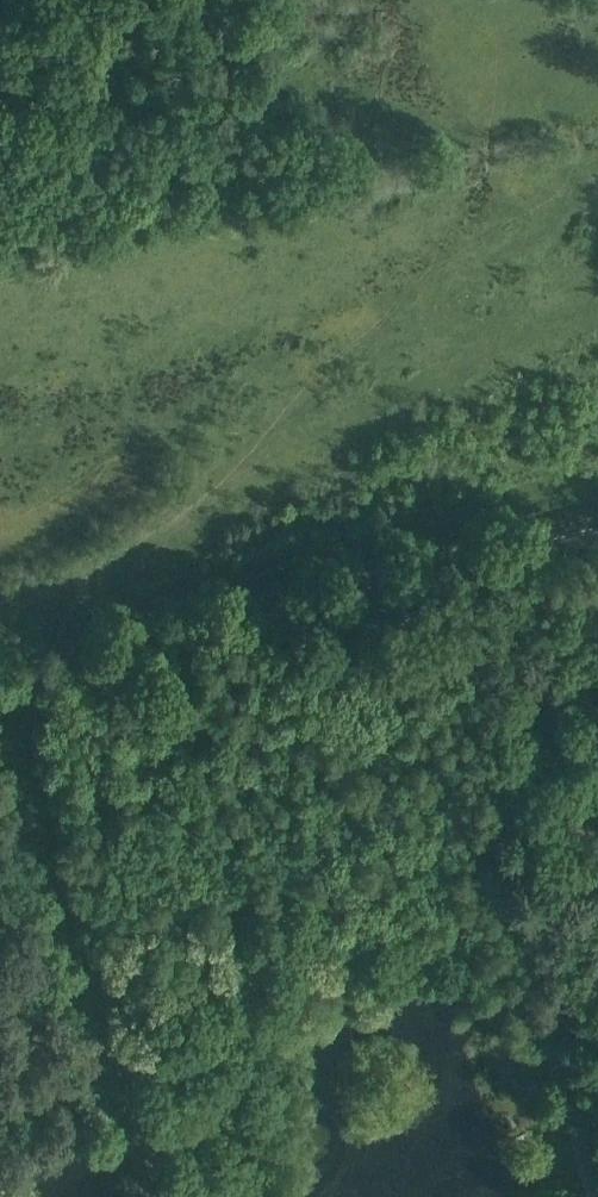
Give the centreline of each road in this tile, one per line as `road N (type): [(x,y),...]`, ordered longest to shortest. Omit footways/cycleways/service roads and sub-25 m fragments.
road 1 (unclassified): [(171,1196),(14,678),(597,522)]

